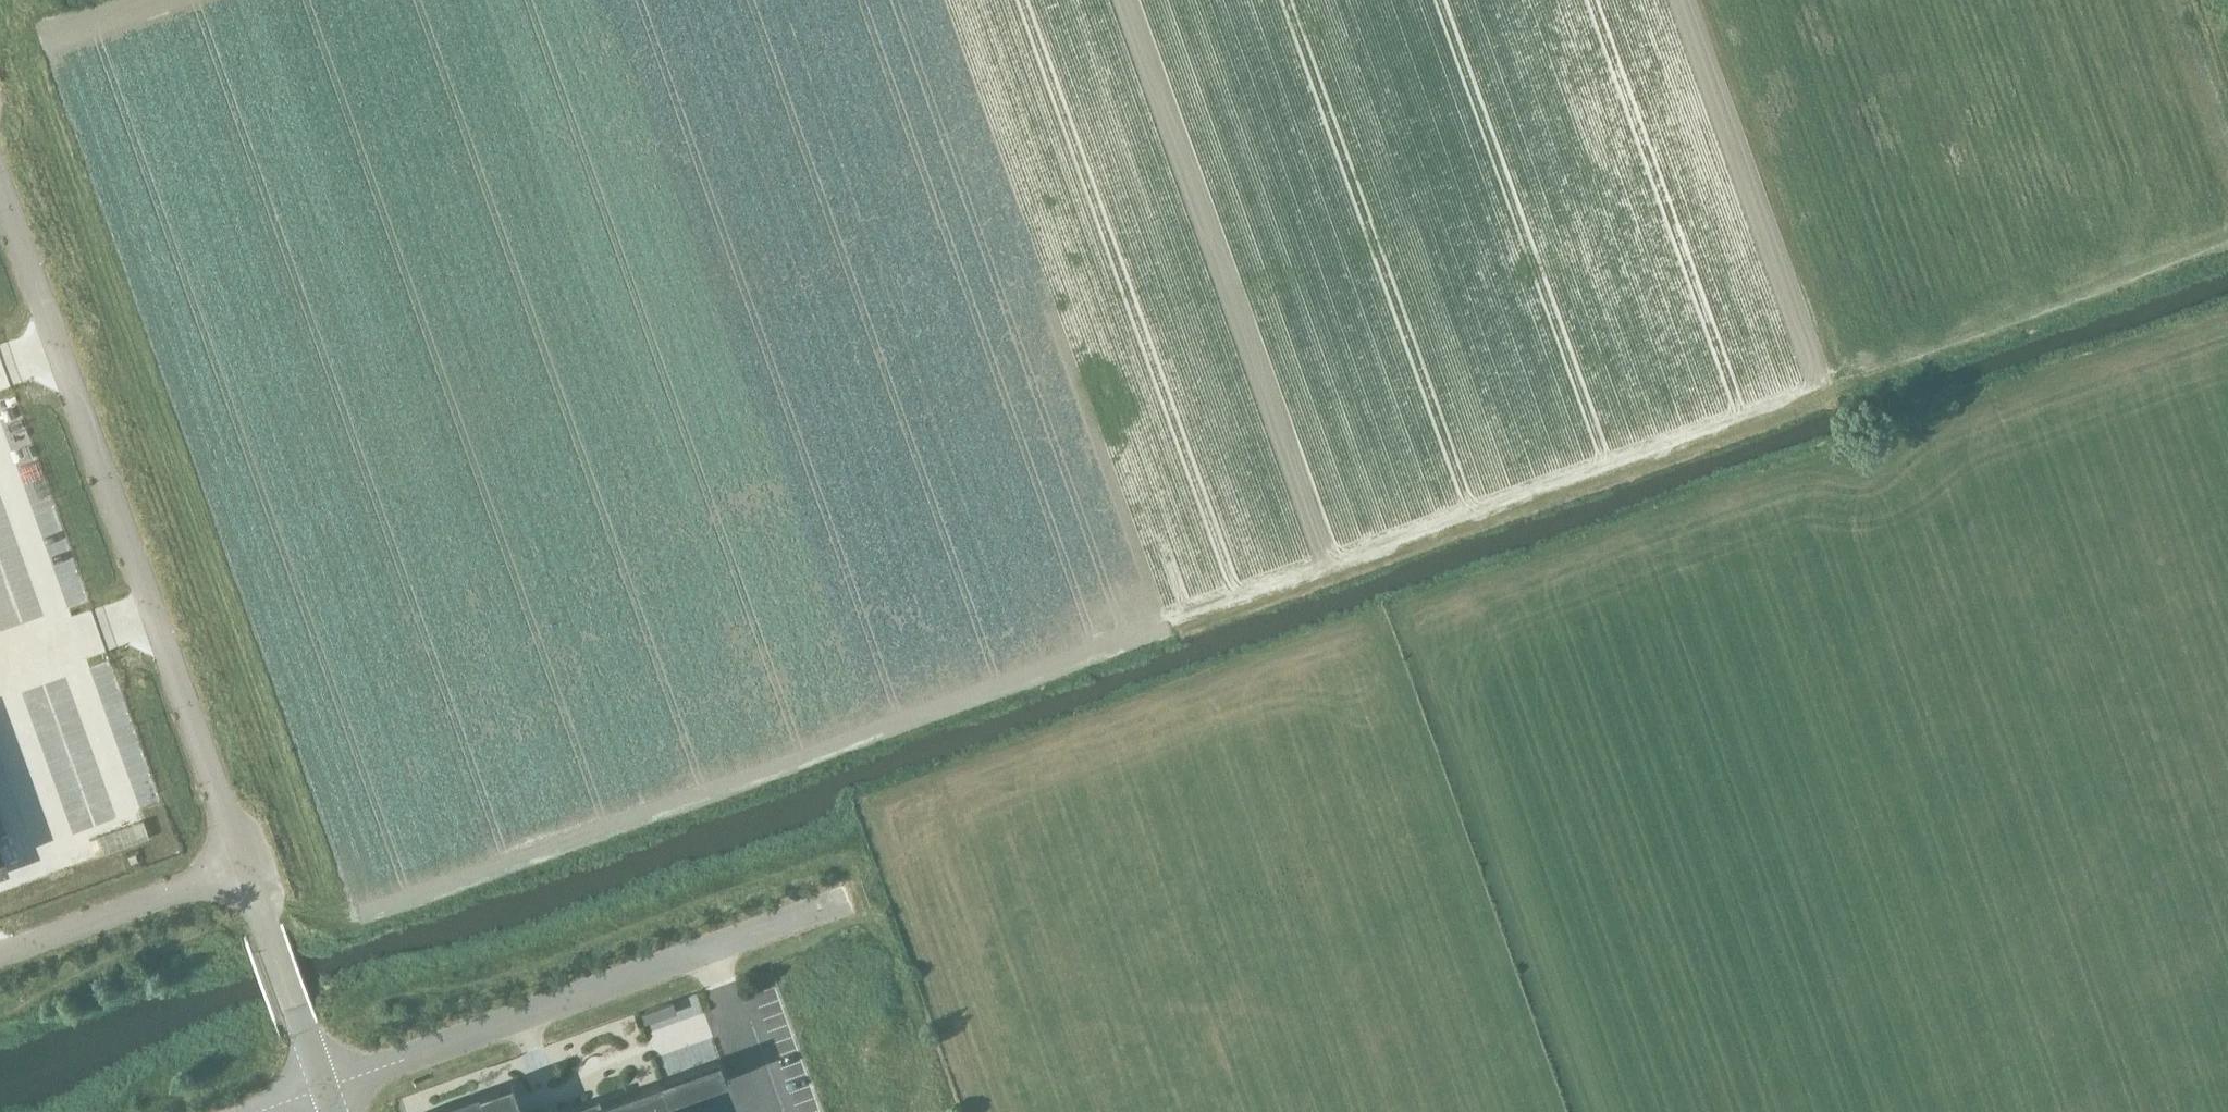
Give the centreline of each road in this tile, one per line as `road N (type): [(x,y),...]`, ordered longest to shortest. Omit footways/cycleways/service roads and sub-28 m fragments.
road 1 (unclassified): [(244,866),(0,182)]
road 2 (unclassified): [(325,1085),(841,905)]
road 3 (unclassified): [(244,866),(0,954)]
road 4 (unclassified): [(325,1085),(244,866)]

